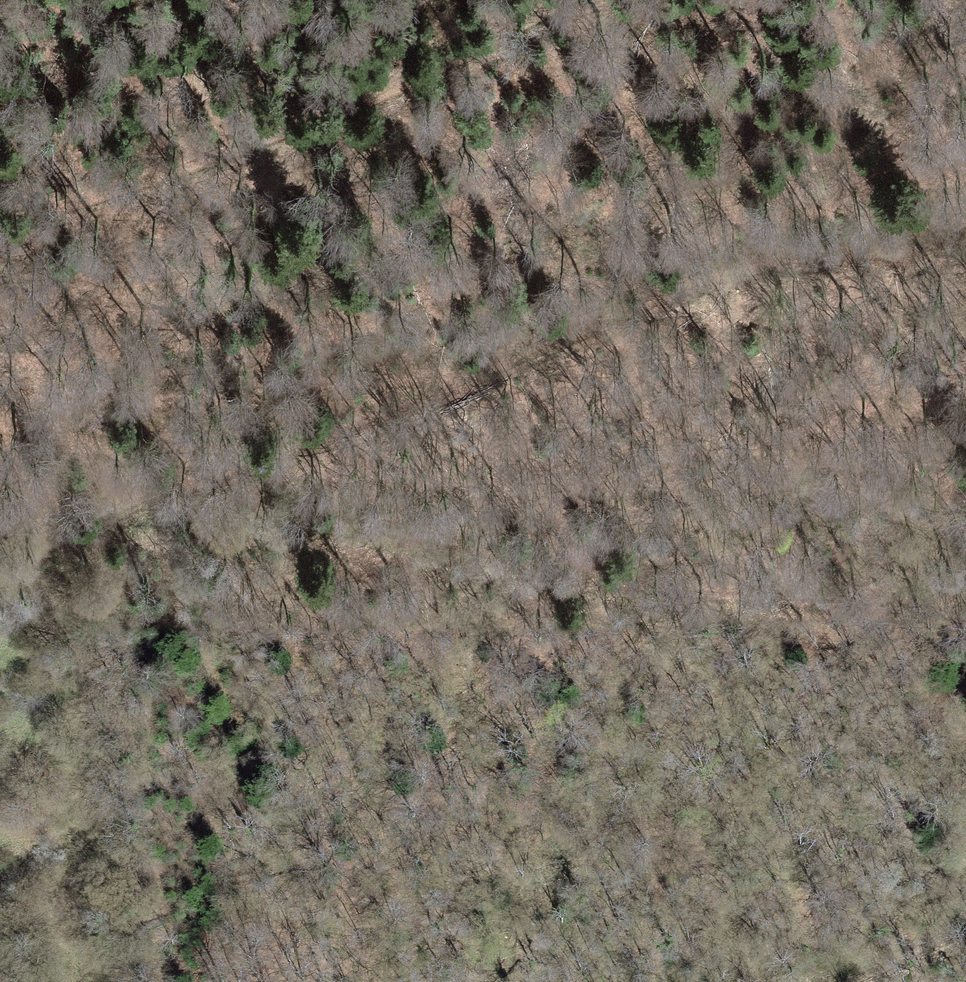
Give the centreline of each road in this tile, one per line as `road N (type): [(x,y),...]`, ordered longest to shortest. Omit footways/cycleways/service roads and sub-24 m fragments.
road 1 (track): [(965,635),(395,592),(275,573),(217,551),(177,521),(224,474),(436,414),(473,381),(466,348),(0,356)]
road 2 (track): [(0,247),(321,136),(633,0)]
road 3 (track): [(470,364),(755,255),(877,248),(965,260)]
road 4 (track): [(177,521),(0,565)]

